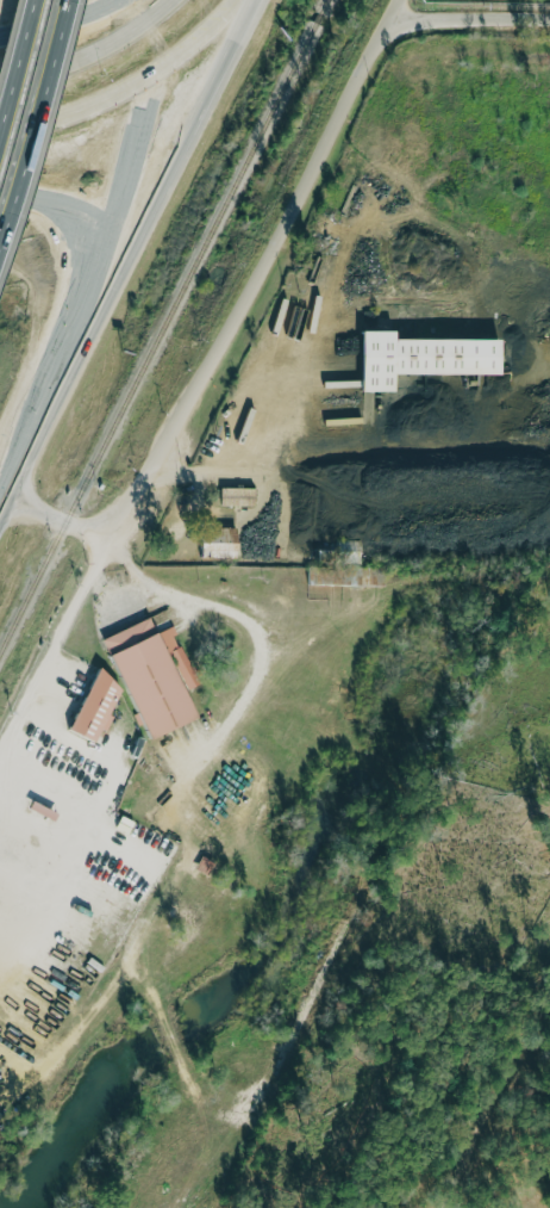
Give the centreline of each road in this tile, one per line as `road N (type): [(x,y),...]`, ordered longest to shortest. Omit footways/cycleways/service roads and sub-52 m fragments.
road 1 (tertiary): [(7,502),(87,528),(114,519),(148,478),(404,0)]
road 2 (primary): [(7,502),(266,0)]
road 3 (primary): [(0,131),(119,94),(196,49),(253,0)]
road 4 (motorway): [(0,270),(74,0)]
road 5 (primary): [(7,502),(99,279)]
road 6 (primary): [(185,0),(162,21),(100,52),(0,83)]
road 7 (motorway): [(42,0),(0,162)]
road 8 (tertiary): [(549,23),(394,21)]
road 9 (primary): [(99,279),(99,243),(85,222),(0,197)]

